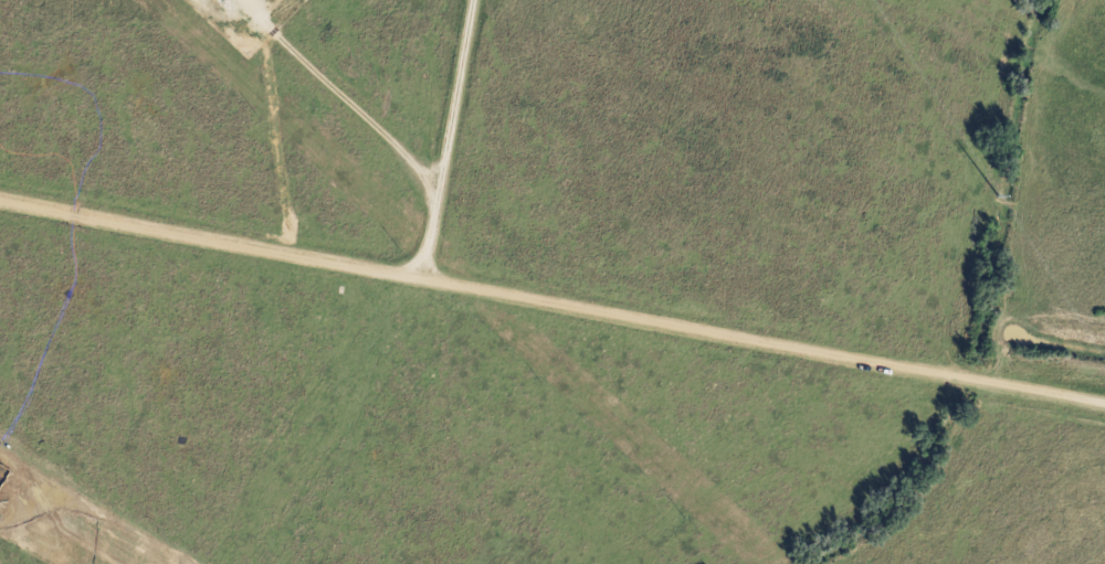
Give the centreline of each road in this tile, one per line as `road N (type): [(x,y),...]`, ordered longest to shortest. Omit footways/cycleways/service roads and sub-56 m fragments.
road 1 (residential): [(1104,402),(0,197)]
road 2 (residential): [(418,275),(473,0)]

